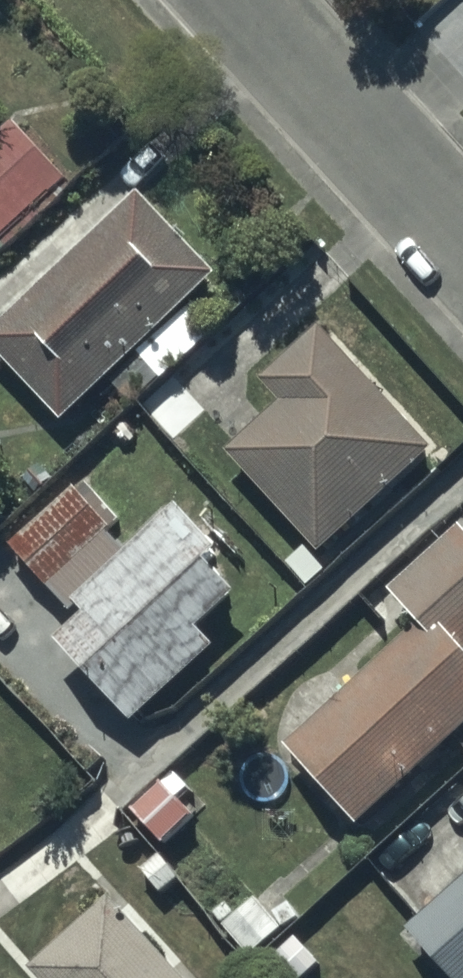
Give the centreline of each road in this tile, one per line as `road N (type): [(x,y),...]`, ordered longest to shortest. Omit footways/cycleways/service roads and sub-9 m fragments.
road 1 (residential): [(462,218),(260,0)]

